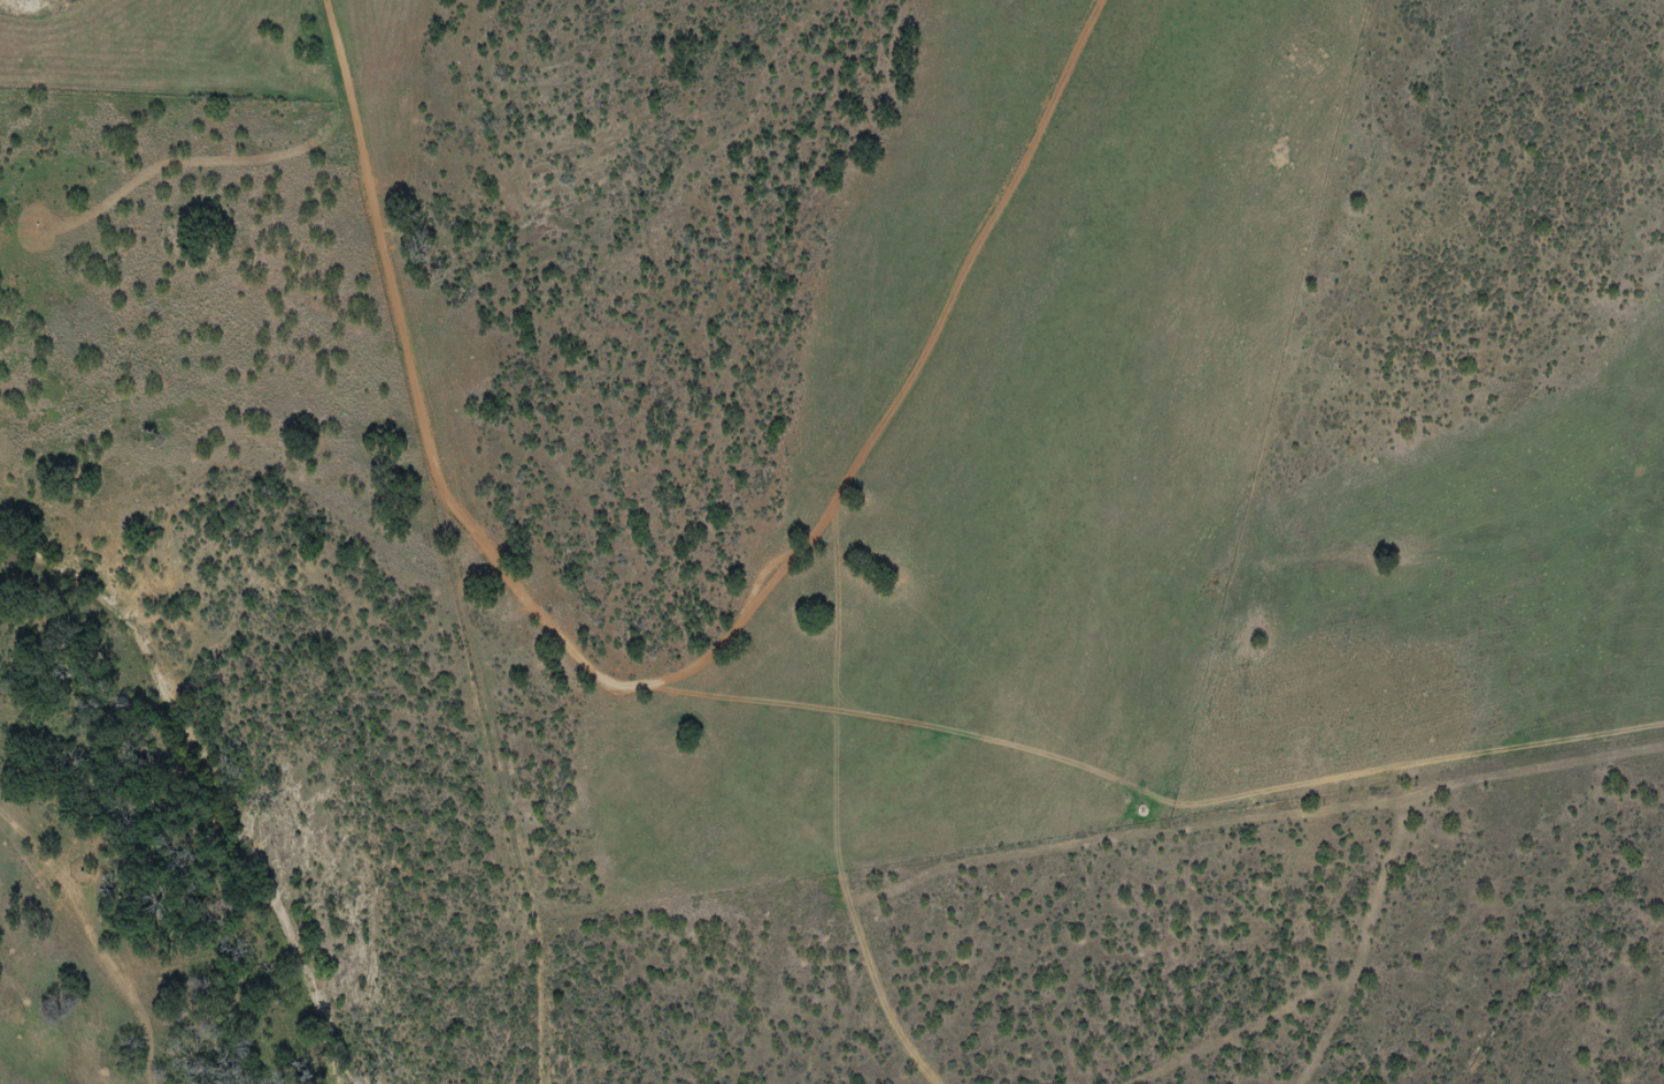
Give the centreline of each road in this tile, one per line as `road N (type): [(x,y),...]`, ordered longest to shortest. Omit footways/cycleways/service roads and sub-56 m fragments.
road 1 (residential): [(89,1083),(46,1020),(24,950),(0,927)]

